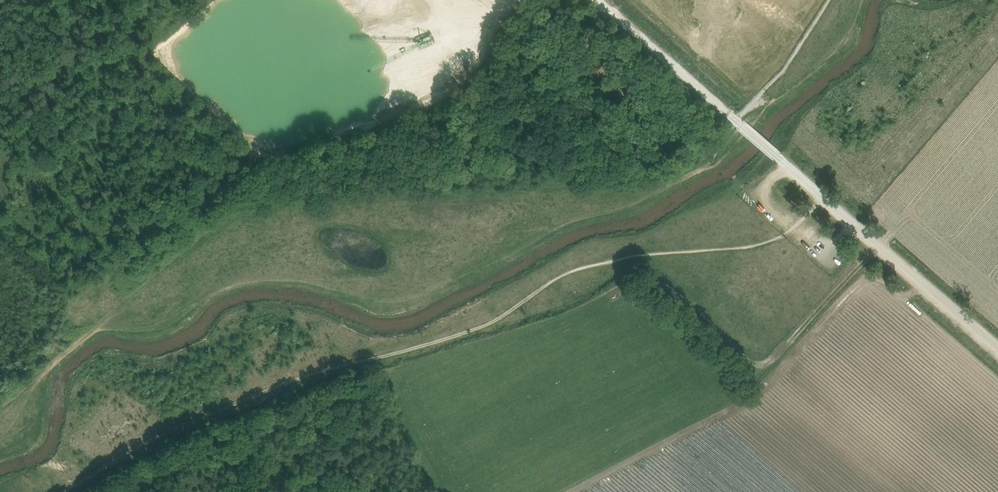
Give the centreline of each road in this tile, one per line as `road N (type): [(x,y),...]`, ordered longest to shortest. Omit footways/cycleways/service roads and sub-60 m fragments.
road 1 (track): [(822,197),(771,241),(575,270),(483,327),(290,384),(165,435),(63,491)]
road 2 (unclassified): [(997,348),(600,0)]
road 3 (track): [(522,0),(488,54),(428,105),(261,164),(96,277)]
road 4 (track): [(879,246),(770,361),(736,357),(665,283),(646,279),(622,289)]
road 5 (track): [(787,167),(762,195),(795,225),(828,253),(855,225)]
road 6 (track): [(740,125),(830,0)]

